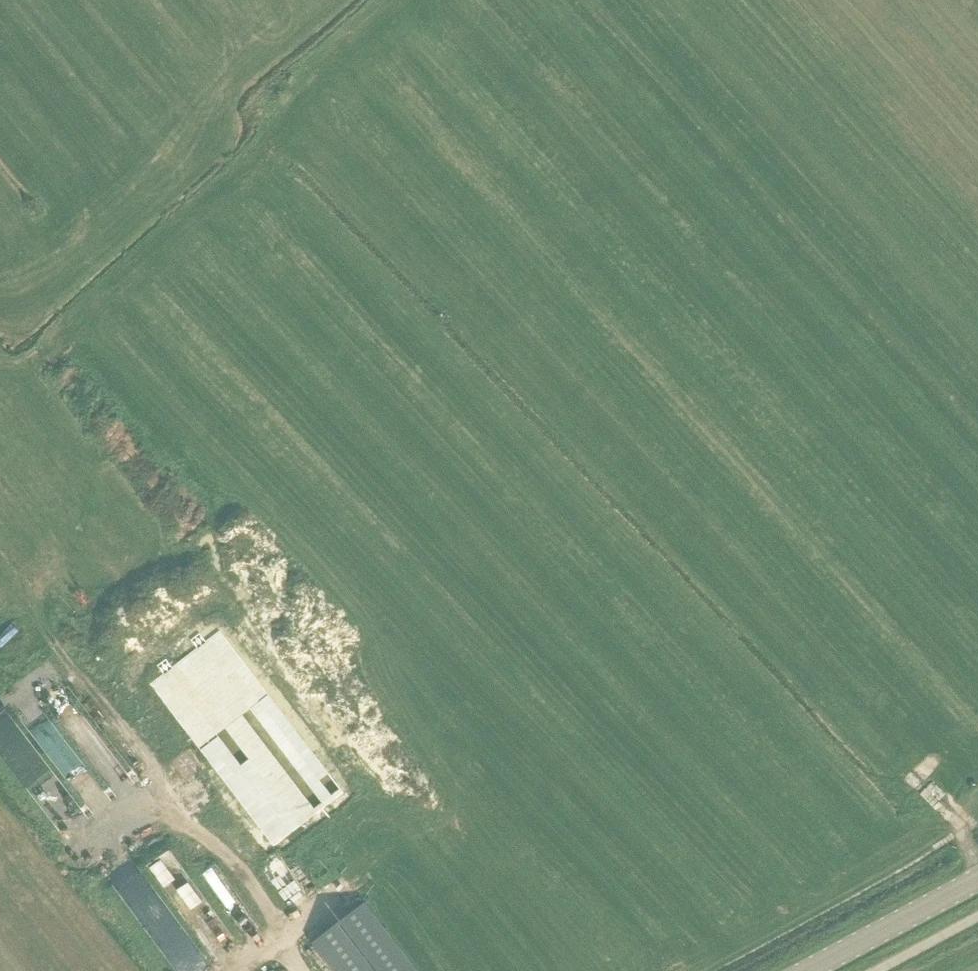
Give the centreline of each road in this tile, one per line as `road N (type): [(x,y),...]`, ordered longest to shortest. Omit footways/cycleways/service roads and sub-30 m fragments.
road 1 (tertiary): [(807,970),(977,881)]

